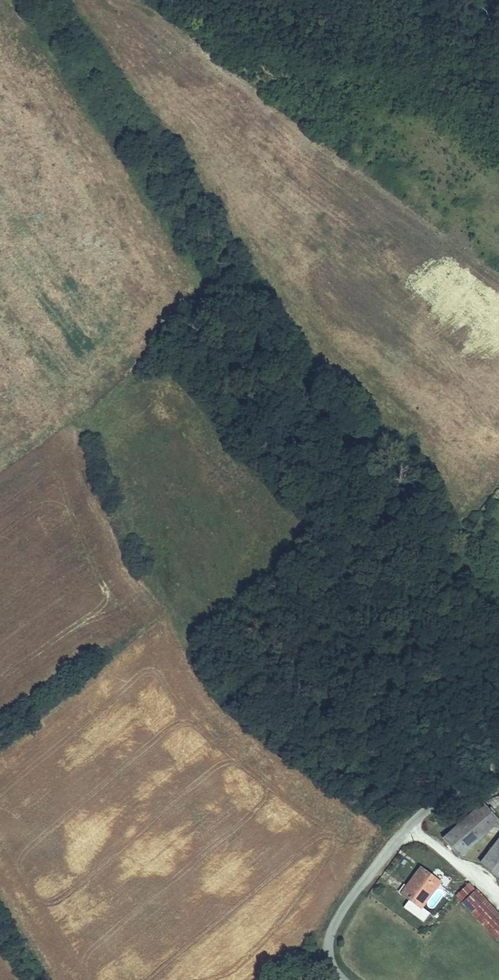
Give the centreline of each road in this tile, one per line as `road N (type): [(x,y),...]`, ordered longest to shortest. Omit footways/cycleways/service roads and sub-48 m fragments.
road 1 (residential): [(344,979),(329,939),(377,862),(424,812),(498,761)]

